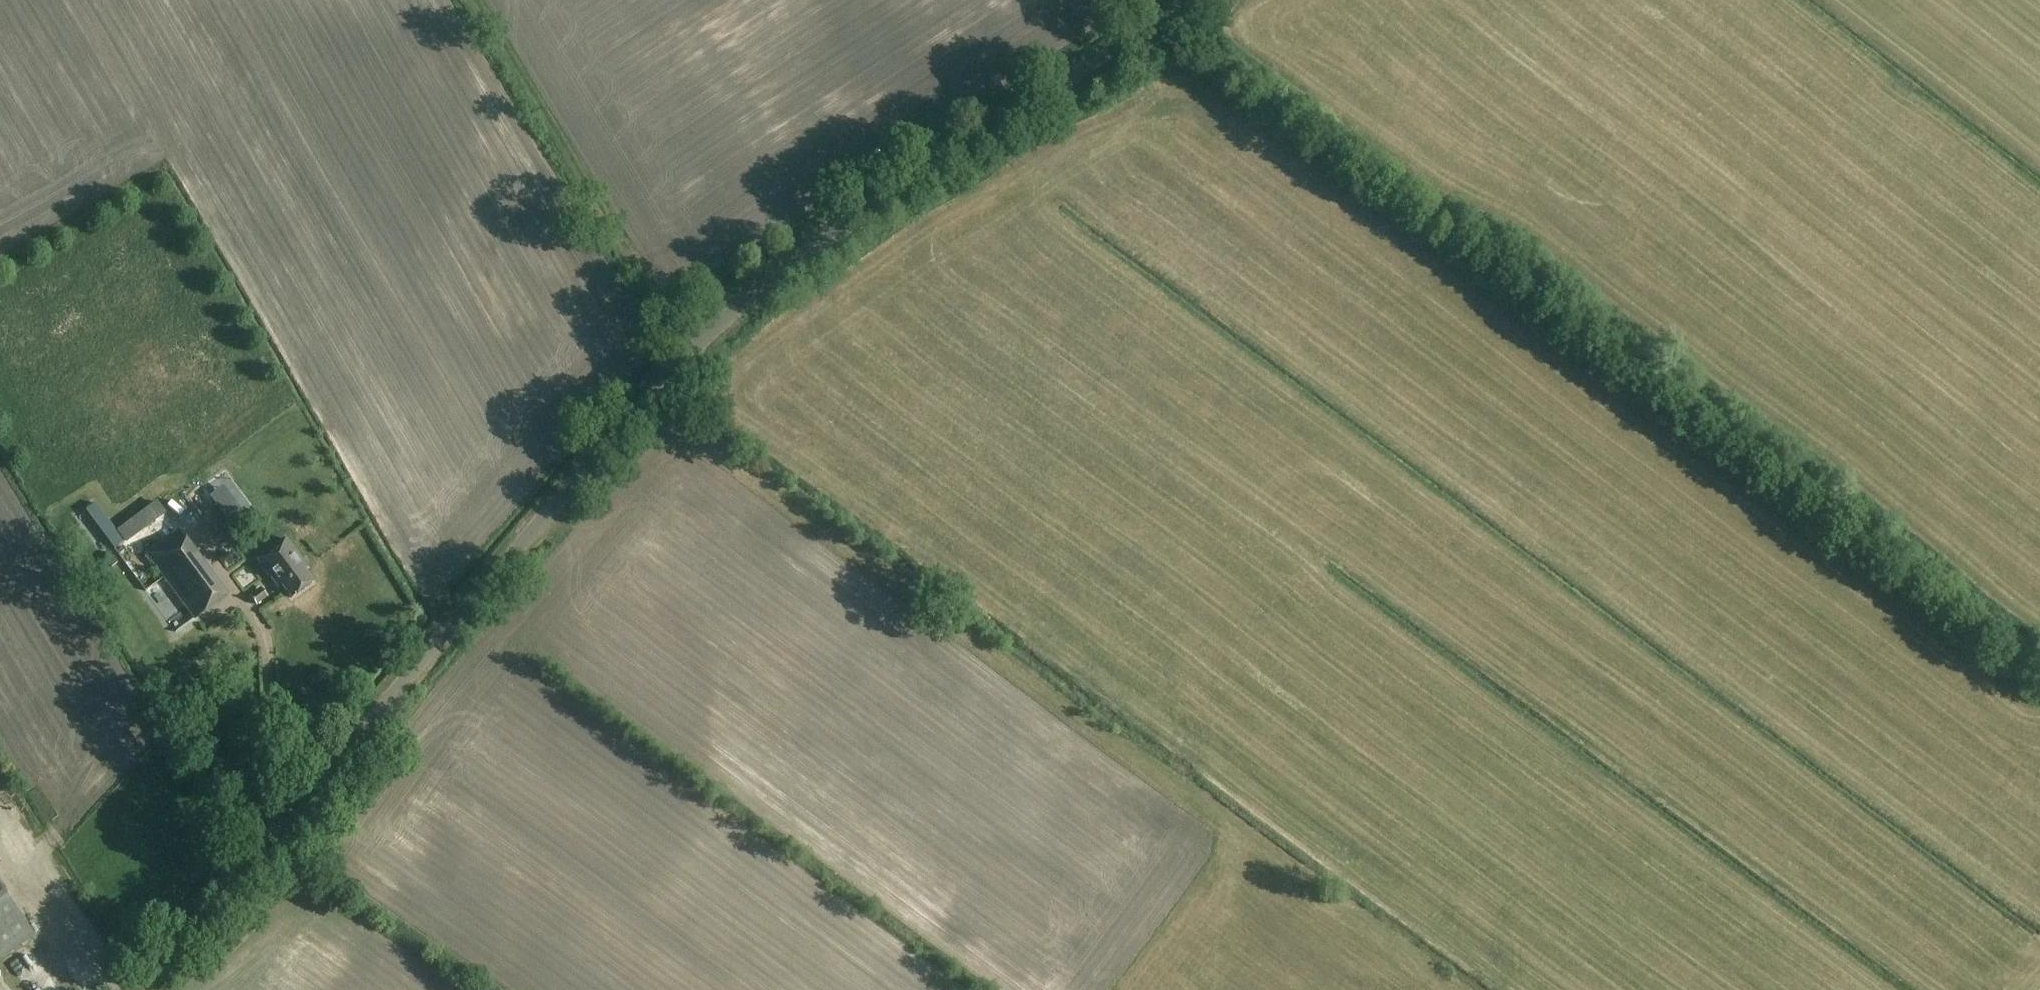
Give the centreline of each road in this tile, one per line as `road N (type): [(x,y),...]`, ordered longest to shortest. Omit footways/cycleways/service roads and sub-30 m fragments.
road 1 (unclassified): [(133,989),(724,316),(780,271),(1191,0)]

